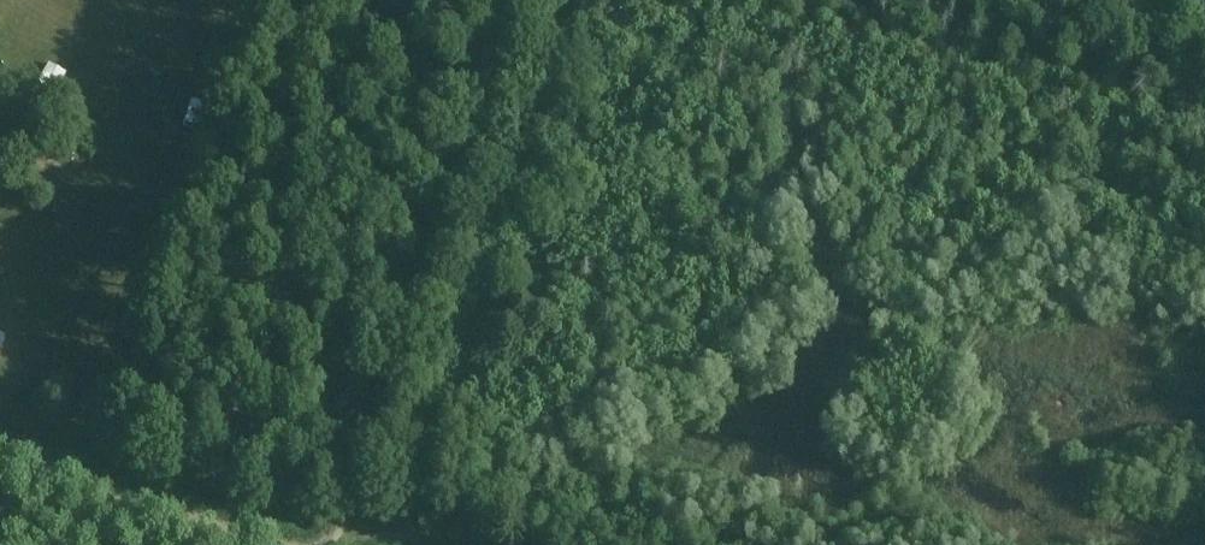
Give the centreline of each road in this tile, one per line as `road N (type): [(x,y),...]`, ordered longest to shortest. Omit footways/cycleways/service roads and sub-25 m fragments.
road 1 (track): [(287,544),(0,452)]

